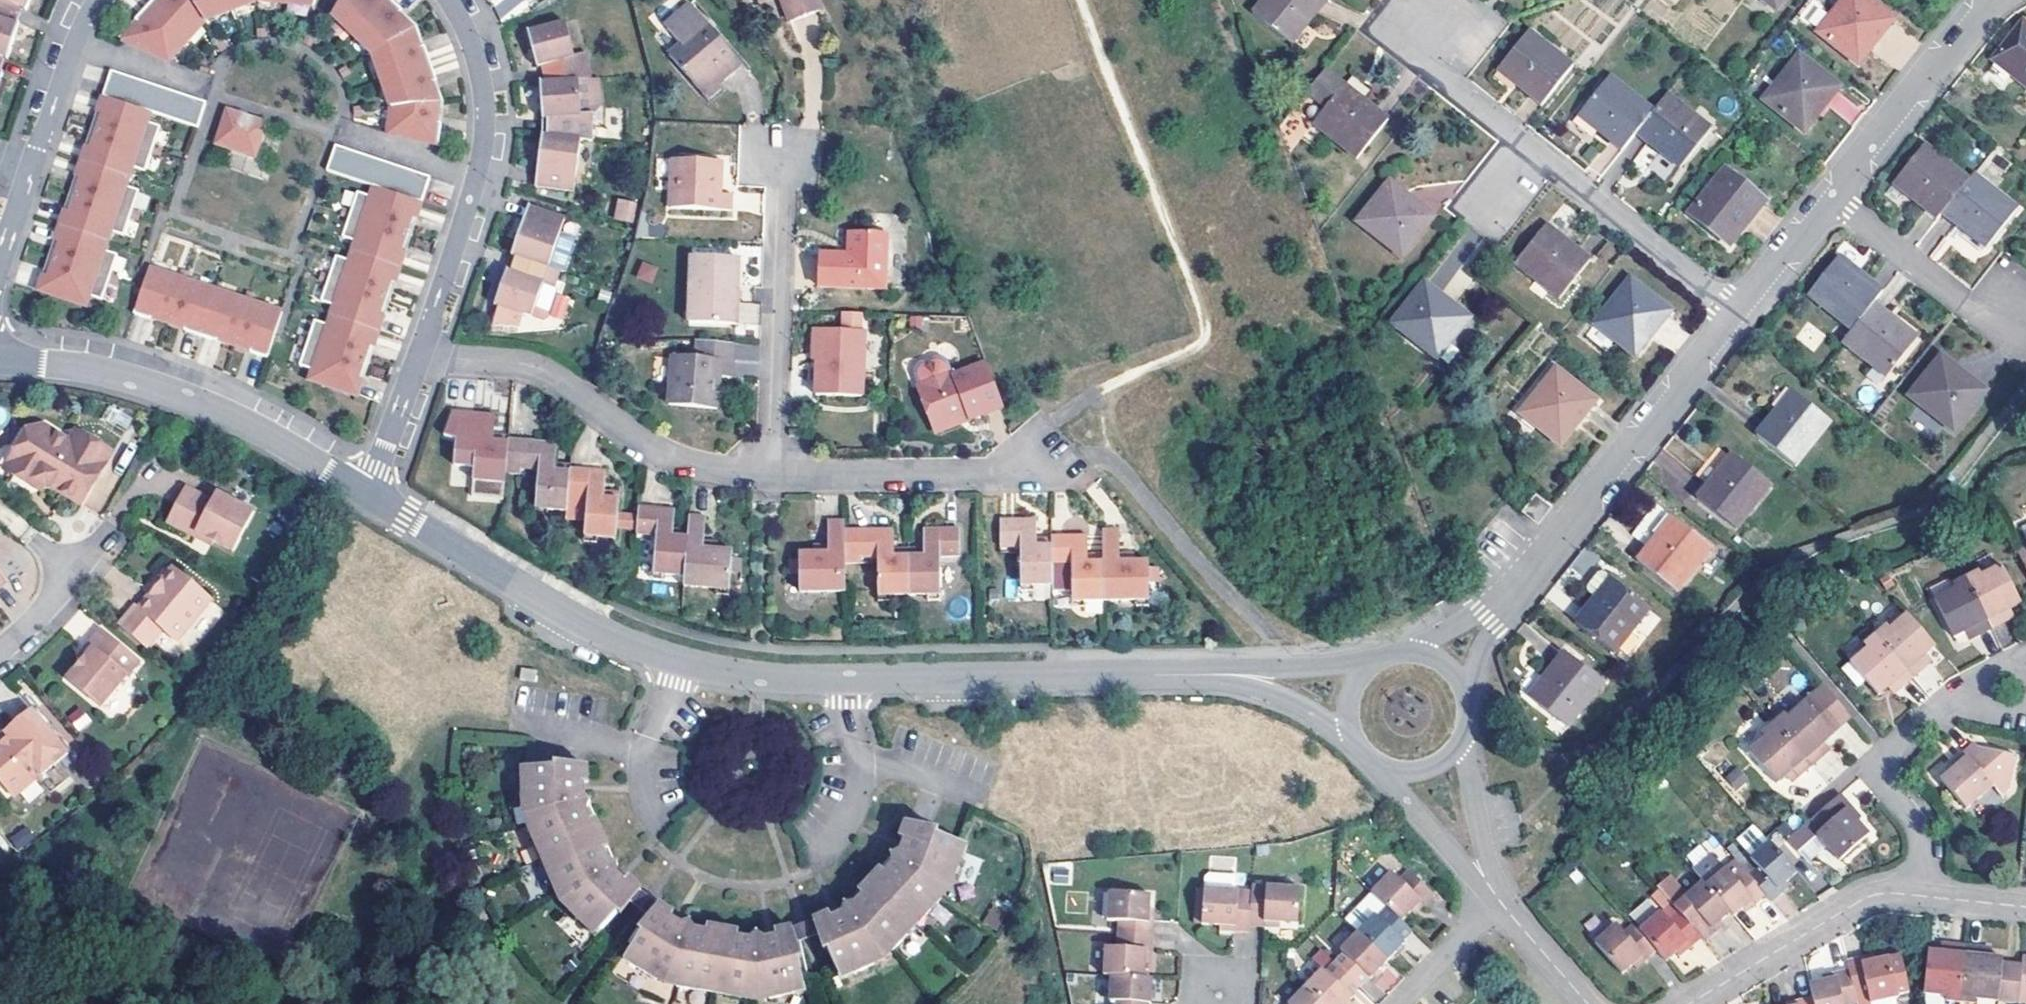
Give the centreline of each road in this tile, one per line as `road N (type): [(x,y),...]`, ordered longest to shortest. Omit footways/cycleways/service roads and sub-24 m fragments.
road 1 (residential): [(366,494),(636,646),(721,673),(801,680),(1226,669)]
road 2 (track): [(1081,0),(1205,337),(1054,420),(1035,463)]
road 3 (residential): [(1738,313),(1452,86),(1431,17)]
road 4 (residential): [(0,361),(63,365),(163,389),(257,429),(366,494)]
road 5 (residential): [(1738,313),(1563,540),(1488,617)]
road 6 (residential): [(422,348),(540,369),(676,461),(770,475)]
road 7 (residential): [(422,348),(484,134),(479,62),(449,0)]
road 8 (residential): [(770,475),(781,154)]
road 9 (residential): [(770,475),(983,472),(1035,463)]
road 10 (residential): [(1915,895),(1921,840),(1889,787),(1890,756),(1947,702),(1983,689)]
road 11 (residential): [(1915,895),(1874,894),(1689,1003)]
road 12 (residential): [(1992,0),(1833,195)]
road 13 (residential): [(1833,195),(1961,299),(2021,317)]
road 14 (residential): [(1370,757),(1490,889)]
road 15 (residential): [(96,0),(32,164)]
road 16 (residential): [(0,652),(113,525)]
road 17 (residential): [(1490,889),(1465,730)]
road 18 (residential): [(1383,655),(1226,669)]
road 19 (residential): [(366,494),(422,348)]
road 20 (residential): [(1833,195),(1738,313)]
road 21 (residential): [(1499,899),(1397,1003)]
road 22 (residential): [(1226,669),(1353,736)]
road 23 (residential): [(1588,1003),(1499,899)]

